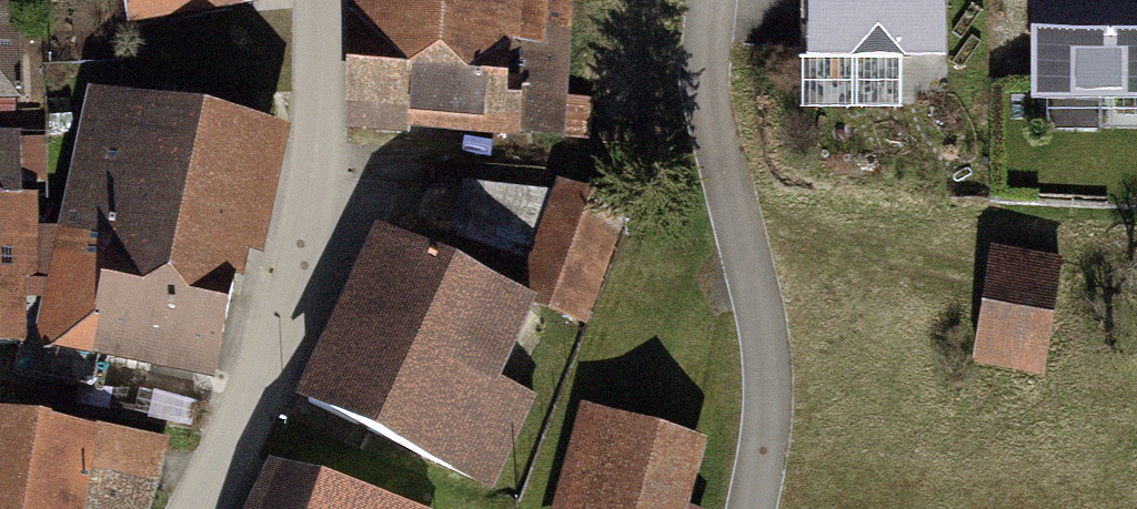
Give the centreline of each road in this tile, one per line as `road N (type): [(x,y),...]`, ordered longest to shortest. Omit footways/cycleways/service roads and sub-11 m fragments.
road 1 (residential): [(187,508),(300,247),(319,110),(321,0)]

